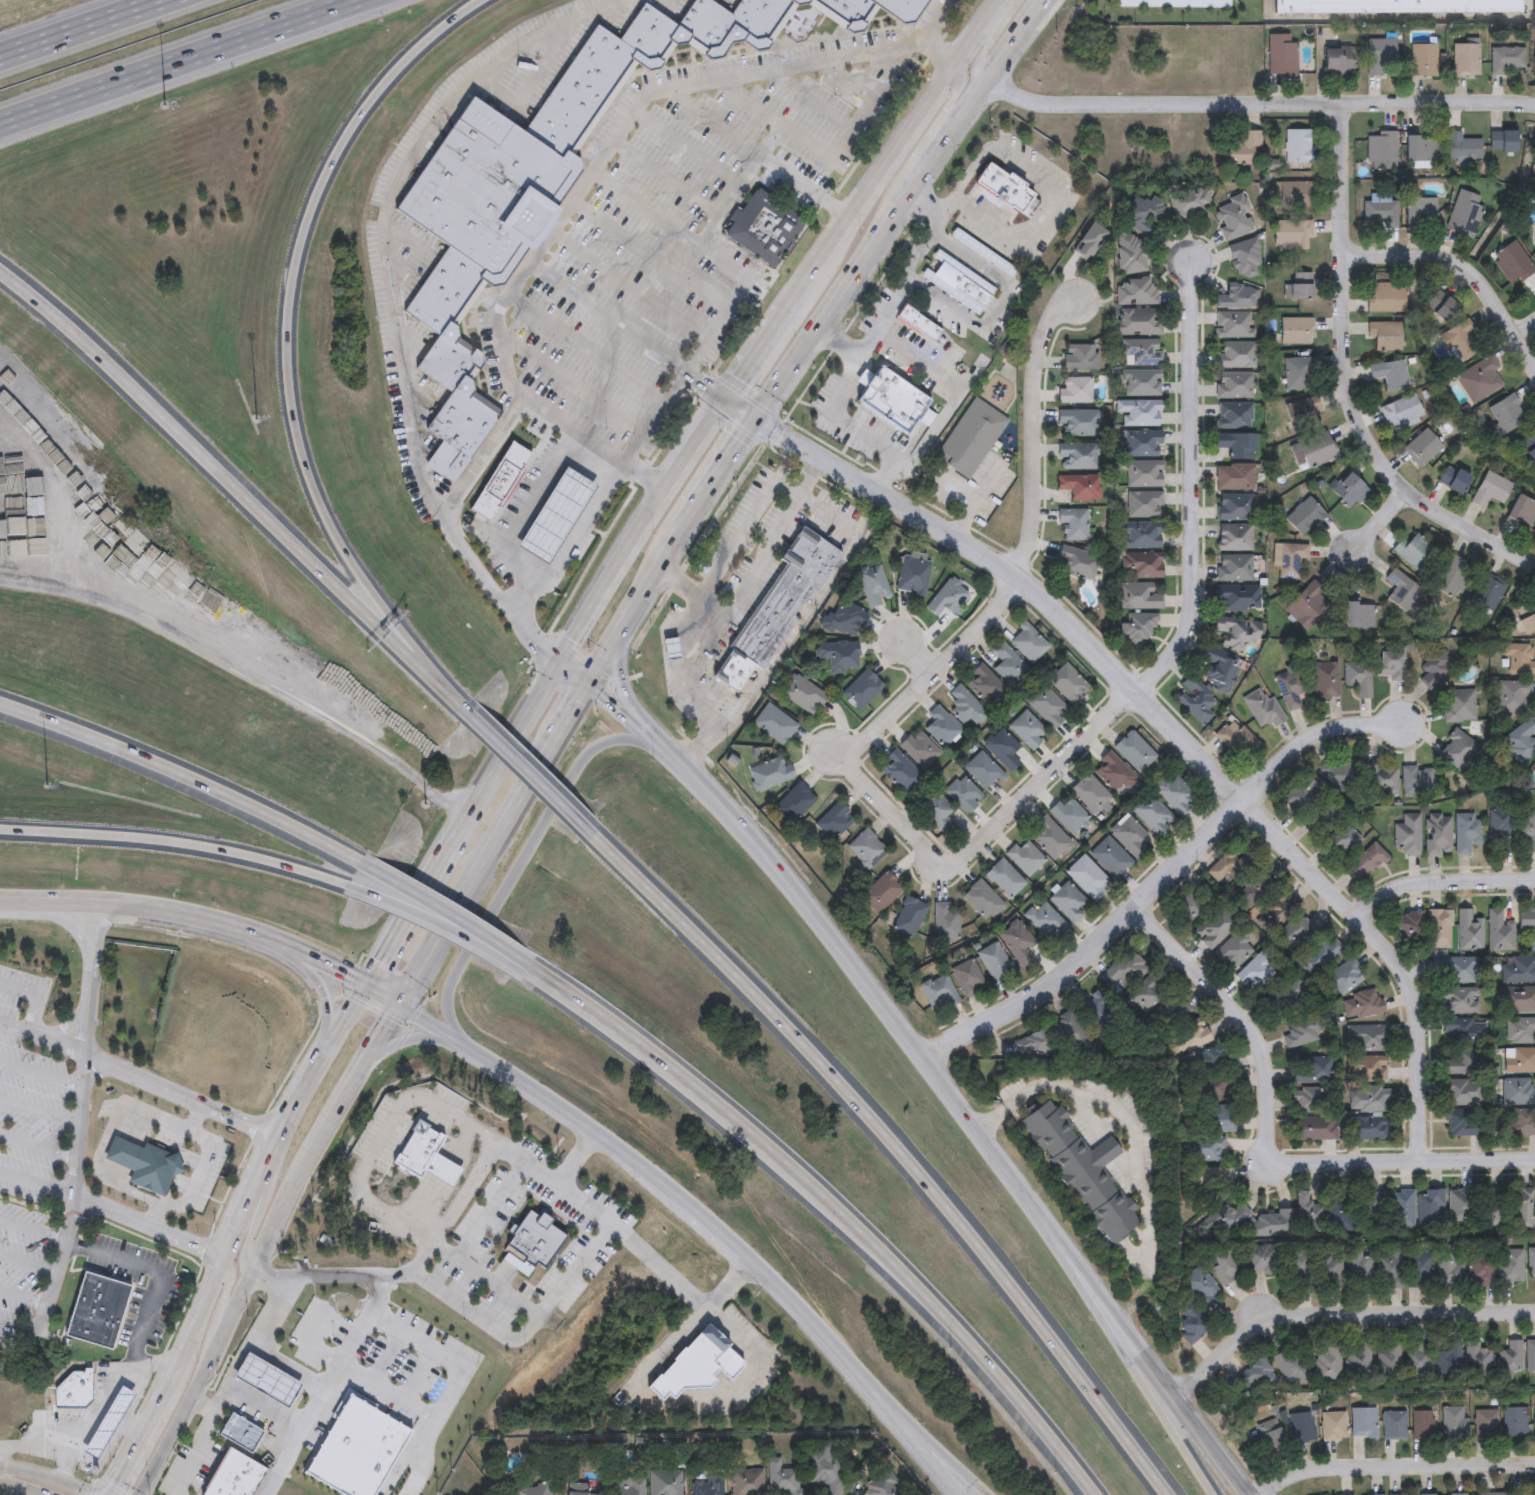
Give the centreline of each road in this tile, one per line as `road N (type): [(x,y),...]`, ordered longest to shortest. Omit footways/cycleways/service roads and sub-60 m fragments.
road 1 (residential): [(1421,1158),(1414,986),(1360,917),(1054,603),(992,556),(727,397)]
road 2 (motorway): [(1166,1494),(917,1168),(783,1020),(590,831)]
road 3 (motorway): [(472,712),(330,504),(299,404),(292,327),(297,259),(344,140),(391,72),(479,0)]
road 4 (motorway): [(552,987),(669,1069),(868,1235),(992,1366),(1095,1494)]
road 5 (residential): [(1142,690),(979,849),(942,874),(853,779),(850,760),(961,651),(1021,576)]
road 6 (motorway): [(472,712),(199,442),(0,266)]
road 7 (residential): [(1404,723),(1301,736),(1036,990),(932,1061)]
road 8 (secondary): [(1047,1226),(932,1061),(766,859),(678,768)]
road 9 (residential): [(1135,899),(1254,1031),(1271,1164),(1534,1159)]
road 10 (residential): [(1343,104),(1345,381),(1361,433),(1401,490),(1534,568)]
road 11 (residential): [(993,82),(1035,102),(1067,106),(1534,106)]
road 12 (residential): [(1190,256),(1192,614),(1162,676),(1142,690)]
road 13 (secondary): [(0,894),(200,911),(251,925),(403,1001)]
road 14 (secondary): [(652,742),(606,745),(584,761),(457,980),(454,1010),(472,1045)]
road 15 (residential): [(1177,1401),(1271,1316),(1534,1311)]
road 16 (motorway): [(0,695),(140,746),(354,853)]
road 17 (motorway): [(0,123),(353,0)]
road 18 (motorway): [(0,830),(173,843),(343,884)]
road 19 (secondary): [(1248,1494),(1047,1226)]
road 20 (secondary): [(403,1001),(521,1077),(671,1193)]
road 21 (motorway): [(1211,1494),(1047,1226)]
road 22 (secondary): [(403,1001),(561,736)]
road 23 (residential): [(1021,576),(1030,542),(1037,365),(1052,323),(1086,306)]
road 24 (secondary): [(140,1494),(278,1234)]
road 25 (residential): [(1253,1494),(1315,1468),(1534,1463)]
road 26 (secondary): [(760,420),(921,186)]
road 27 (secondary): [(957,57),(807,279)]
road 28 (secondary): [(278,1234),(403,1001)]
road 29 (residential): [(1344,254),(1454,269),(1486,297),(1534,376)]
road 30 (motorway): [(354,853),(552,987)]
road 31 (motorway): [(343,884),(552,987)]
road 32 (secondary): [(562,655),(446,853)]
road 33 (secondary): [(324,1065),(227,1261)]
road 34 (secondary): [(662,486),(562,655)]
road 35 (residential): [(1360,917),(1419,879),(1534,881)]
road 36 (secondary): [(742,1260),(868,1385)]
road 37 (motorway): [(163,0),(0,56)]
road 38 (motorway): [(590,831),(472,712)]
road 39 (motorway): [(868,1385),(994,1494)]
road 40 (secondary): [(446,853),(371,981)]
road 41 (secondary): [(868,1385),(959,1494)]
road 42 (secondary): [(684,537),(760,420)]
road 43 (secondary): [(227,1261),(165,1384)]
road 44 (secondary): [(284,941),(322,998),(324,1065)]
road 45 (secondary): [(359,1077),(408,1041),(472,1045)]
road 46 (secondary): [(165,1384),(109,1494)]

